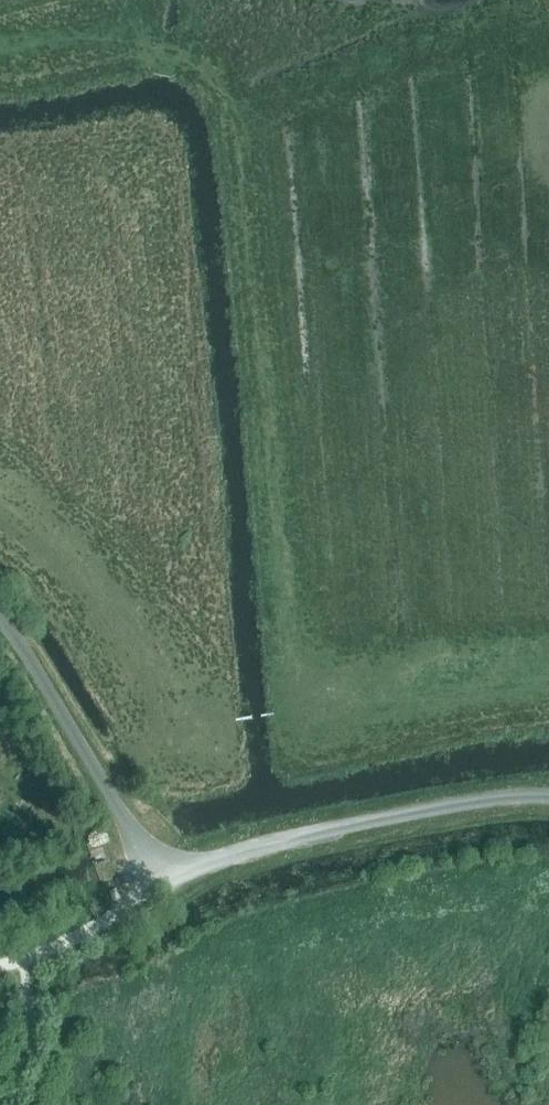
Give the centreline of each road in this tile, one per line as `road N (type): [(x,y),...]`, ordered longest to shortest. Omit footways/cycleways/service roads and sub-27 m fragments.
road 1 (unclassified): [(0,621),(163,879),(364,828),(478,806),(548,802)]

